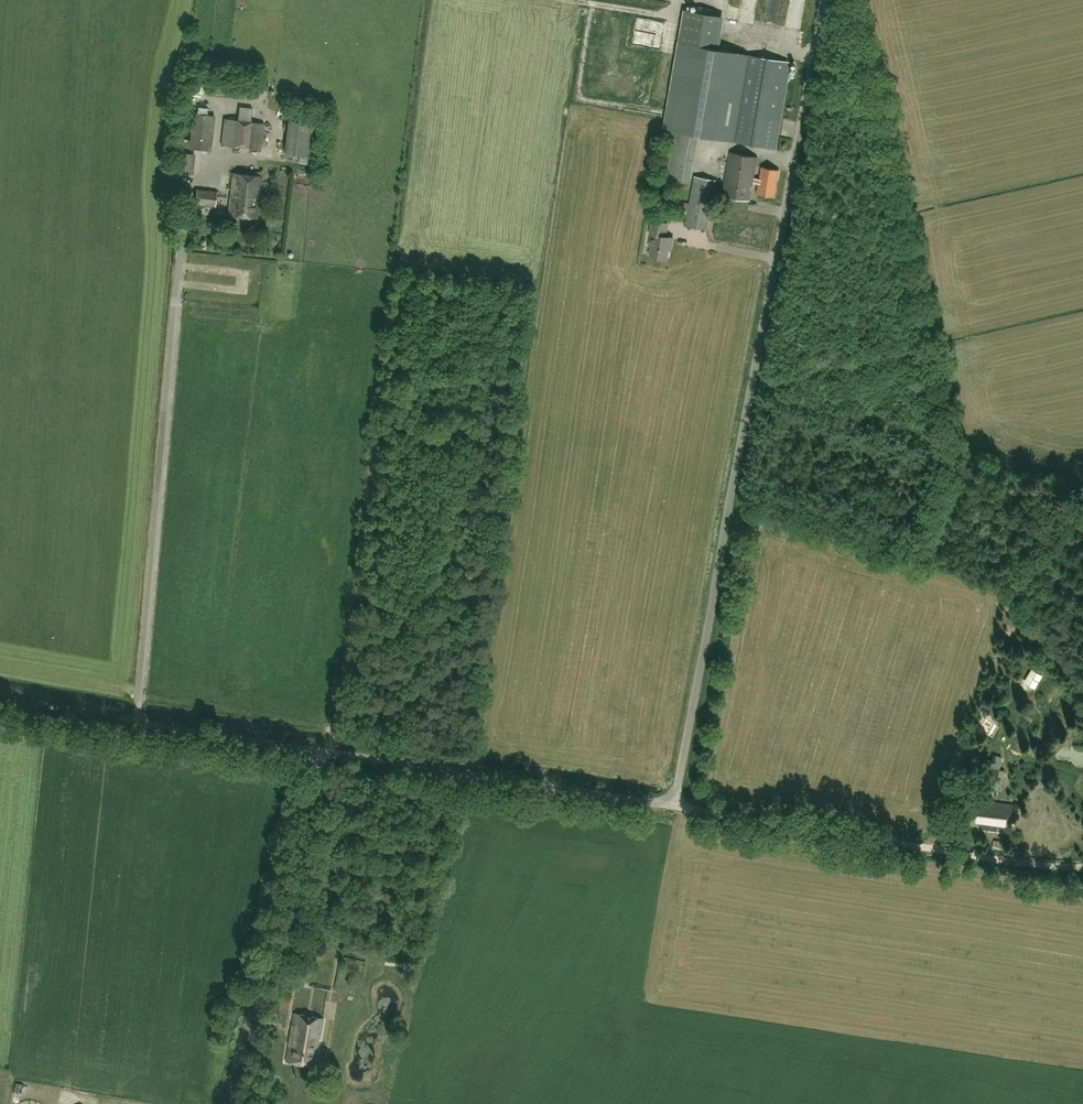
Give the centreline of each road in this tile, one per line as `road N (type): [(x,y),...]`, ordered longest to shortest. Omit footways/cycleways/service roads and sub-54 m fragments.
road 1 (unclassified): [(674,806),(829,0)]
road 2 (track): [(674,806),(1082,866)]
road 3 (unclassified): [(225,1103),(246,1021),(282,942),(318,752)]
road 4 (unclassified): [(674,806),(318,752)]
road 5 (unclassified): [(318,752),(117,720)]

